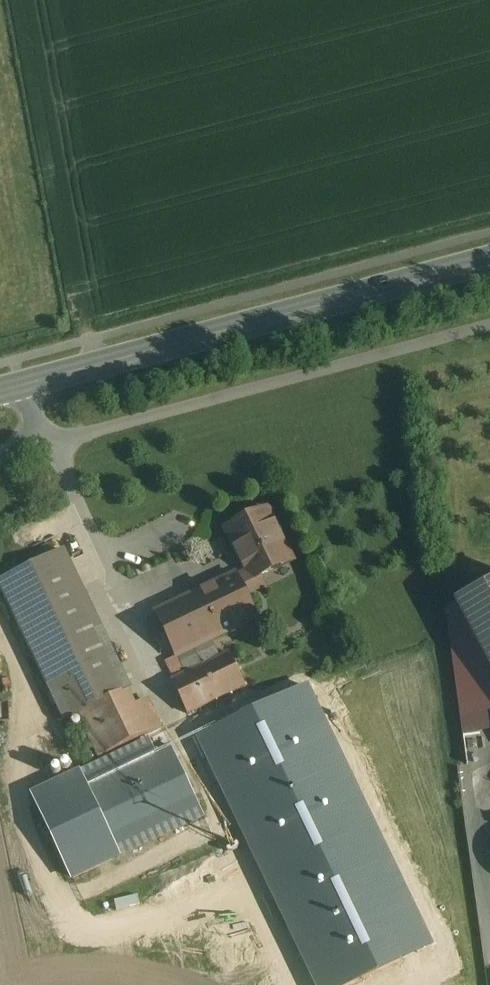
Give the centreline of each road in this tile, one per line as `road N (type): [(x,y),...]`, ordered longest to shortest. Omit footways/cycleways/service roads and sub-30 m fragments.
road 1 (unclassified): [(0,457),(489,323)]
road 2 (primary): [(0,391),(489,259)]

